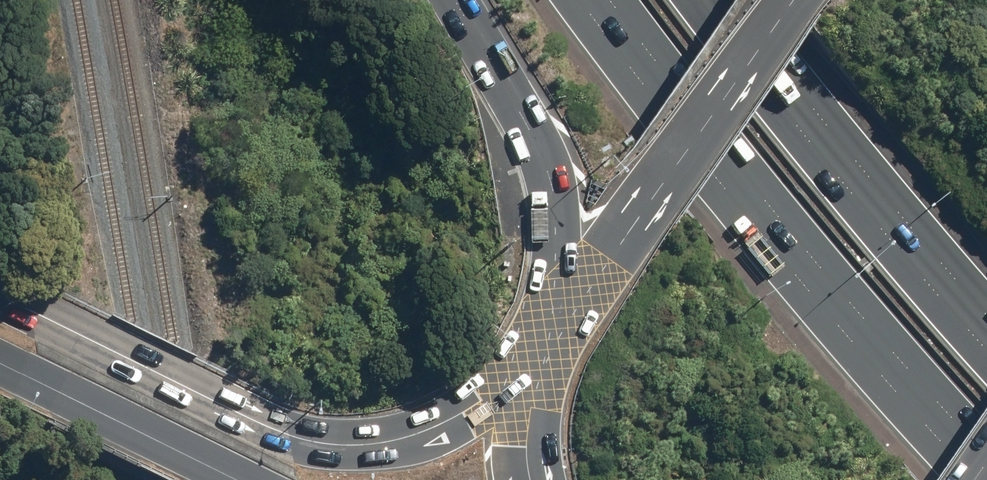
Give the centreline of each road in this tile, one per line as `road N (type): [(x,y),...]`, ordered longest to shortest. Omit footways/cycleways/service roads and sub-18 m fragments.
road 1 (primary): [(0,299),(256,422),(318,442),(381,442),(428,429),(481,399),(548,343)]
road 2 (motorway): [(986,454),(795,236),(611,0)]
road 3 (motorway): [(700,0),(986,347)]
road 4 (primary): [(561,317),(794,0)]
road 5 (motorway): [(561,317),(545,166),(459,0)]
road 6 (primary): [(238,479),(0,361)]
road 7 (primary): [(542,479),(539,420),(548,343)]

